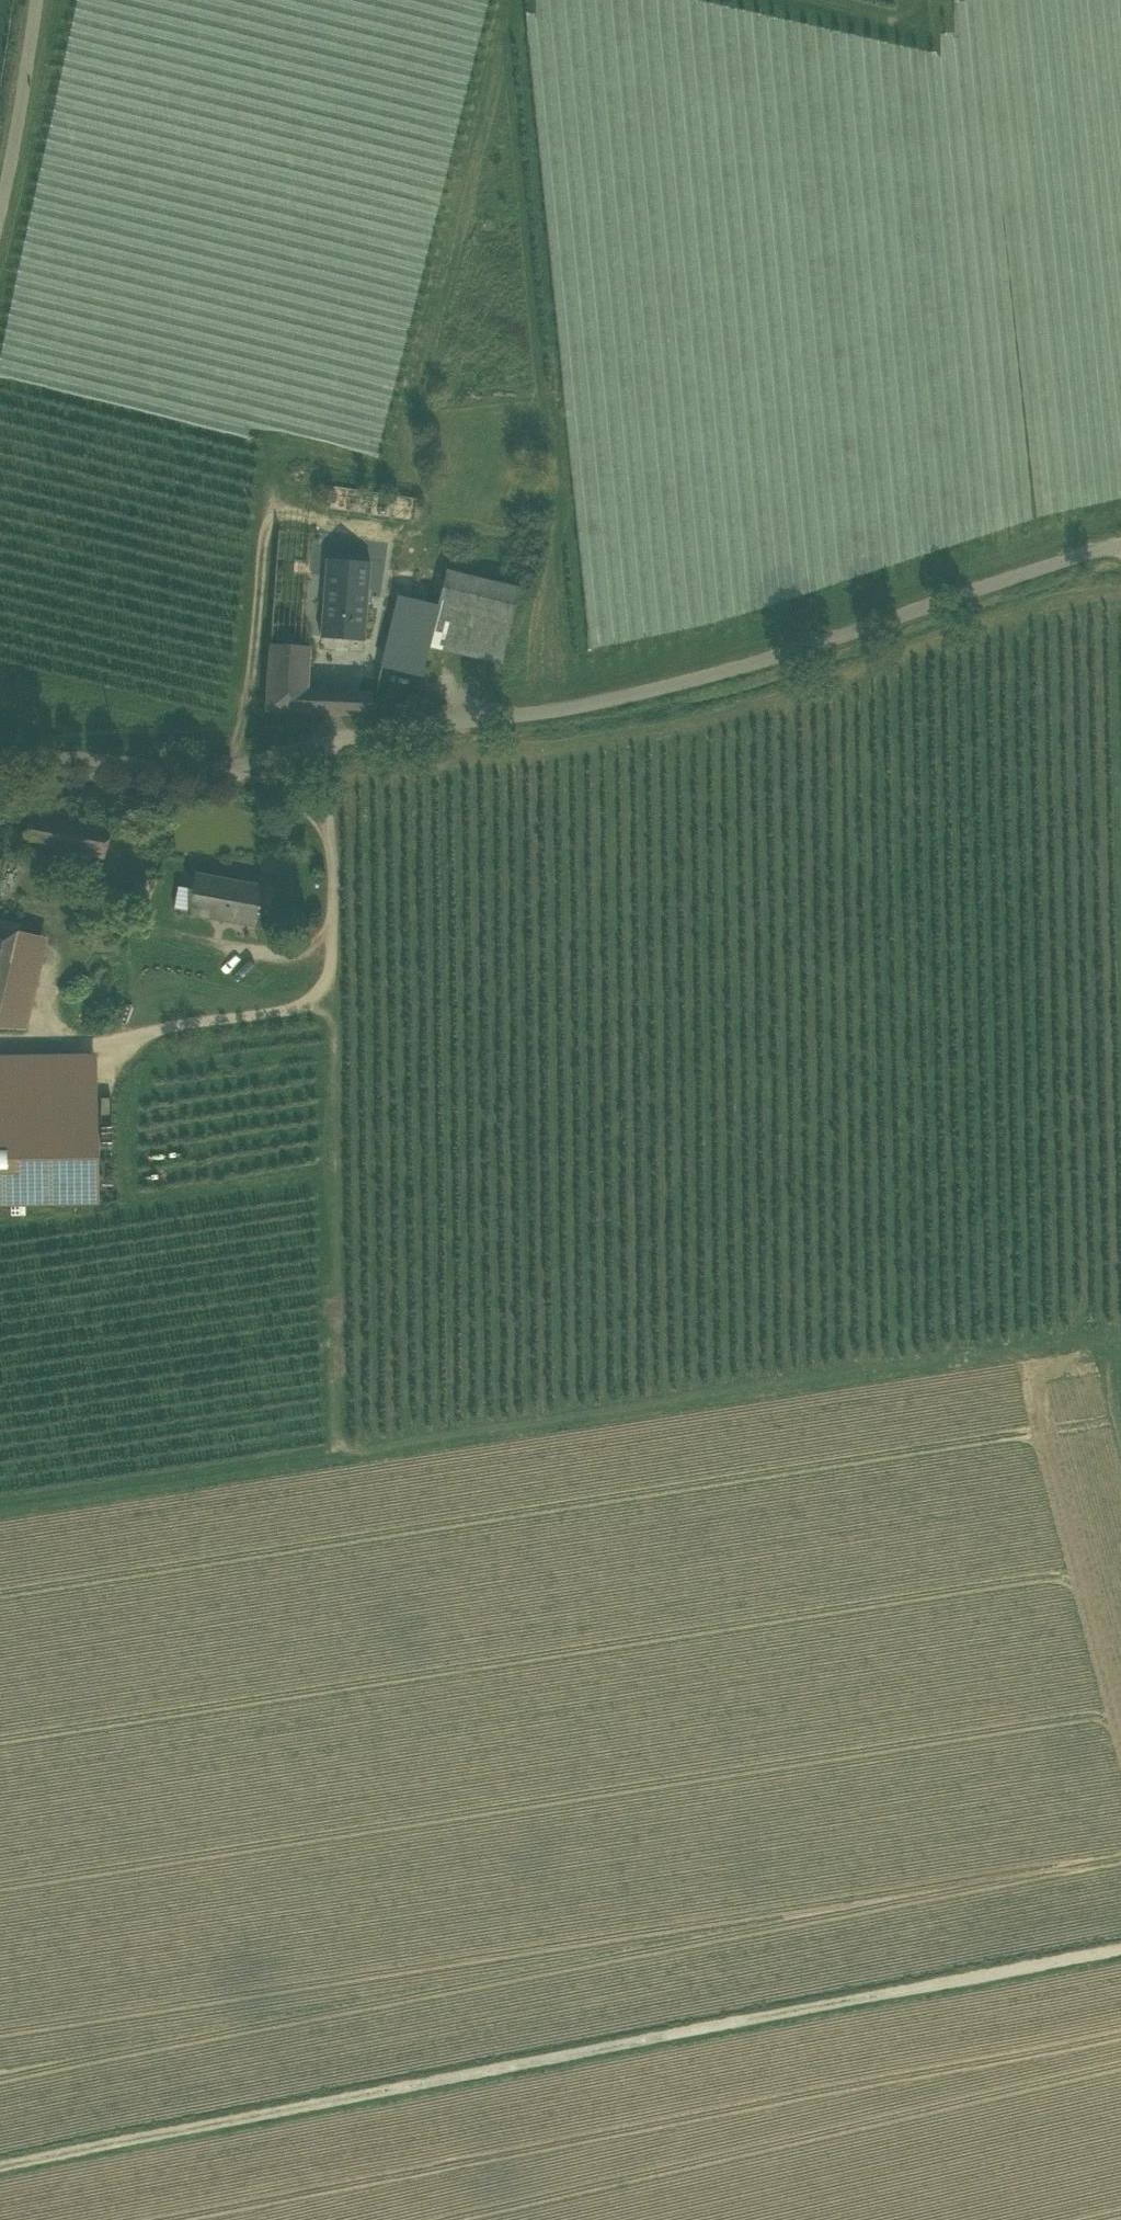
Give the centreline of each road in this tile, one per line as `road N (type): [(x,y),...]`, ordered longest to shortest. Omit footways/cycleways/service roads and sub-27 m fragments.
road 1 (residential): [(0,765),(234,765),(324,743),(625,699),(1120,552)]
road 2 (track): [(0,2179),(1120,1951)]
road 3 (unclassified): [(0,157),(28,0)]

